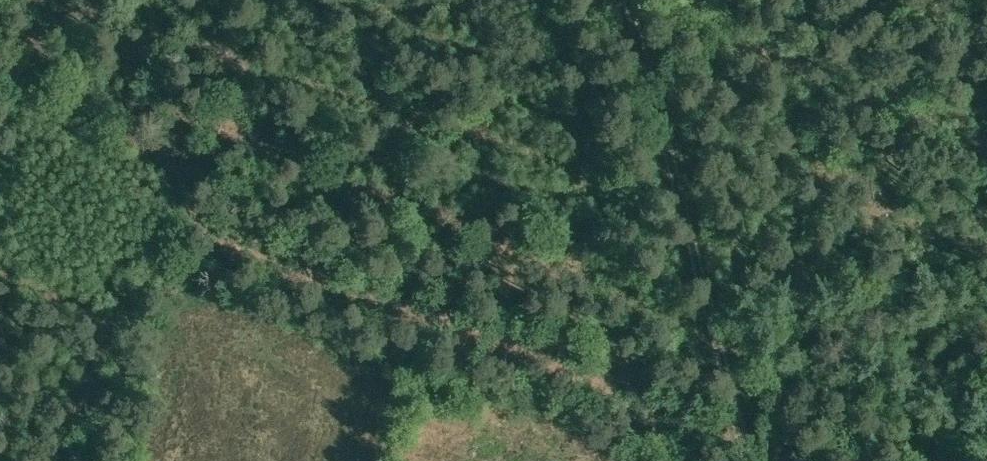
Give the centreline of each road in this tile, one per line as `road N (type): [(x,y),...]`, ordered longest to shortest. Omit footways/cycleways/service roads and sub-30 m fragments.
road 1 (track): [(760,460),(636,0)]

